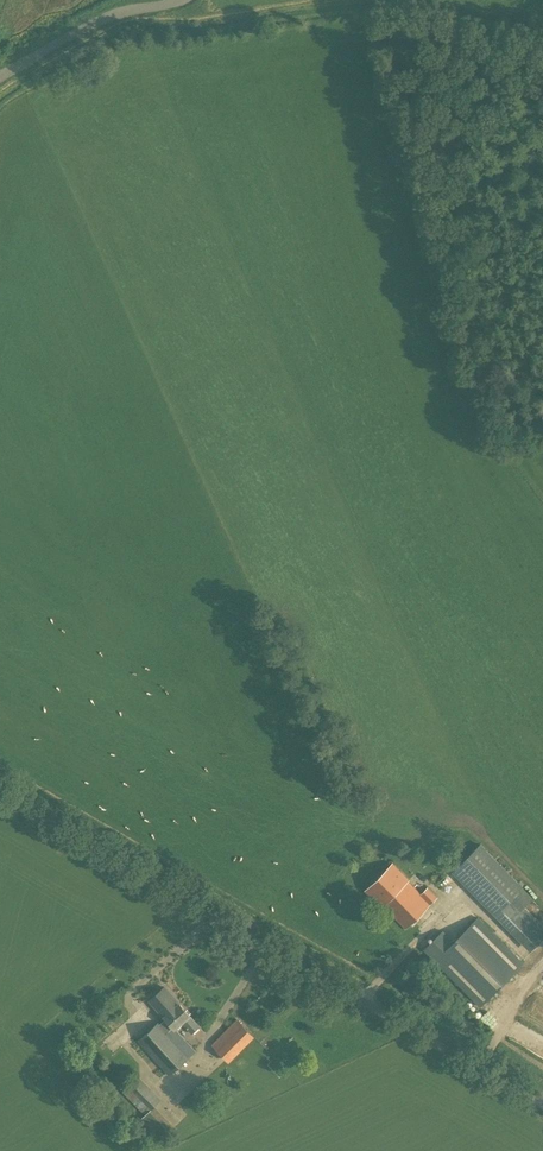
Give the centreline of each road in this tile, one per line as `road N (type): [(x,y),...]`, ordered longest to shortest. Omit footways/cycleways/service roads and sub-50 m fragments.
road 1 (unclassified): [(542,1103),(0,781)]
road 2 (unclassified): [(0,75),(141,0)]

